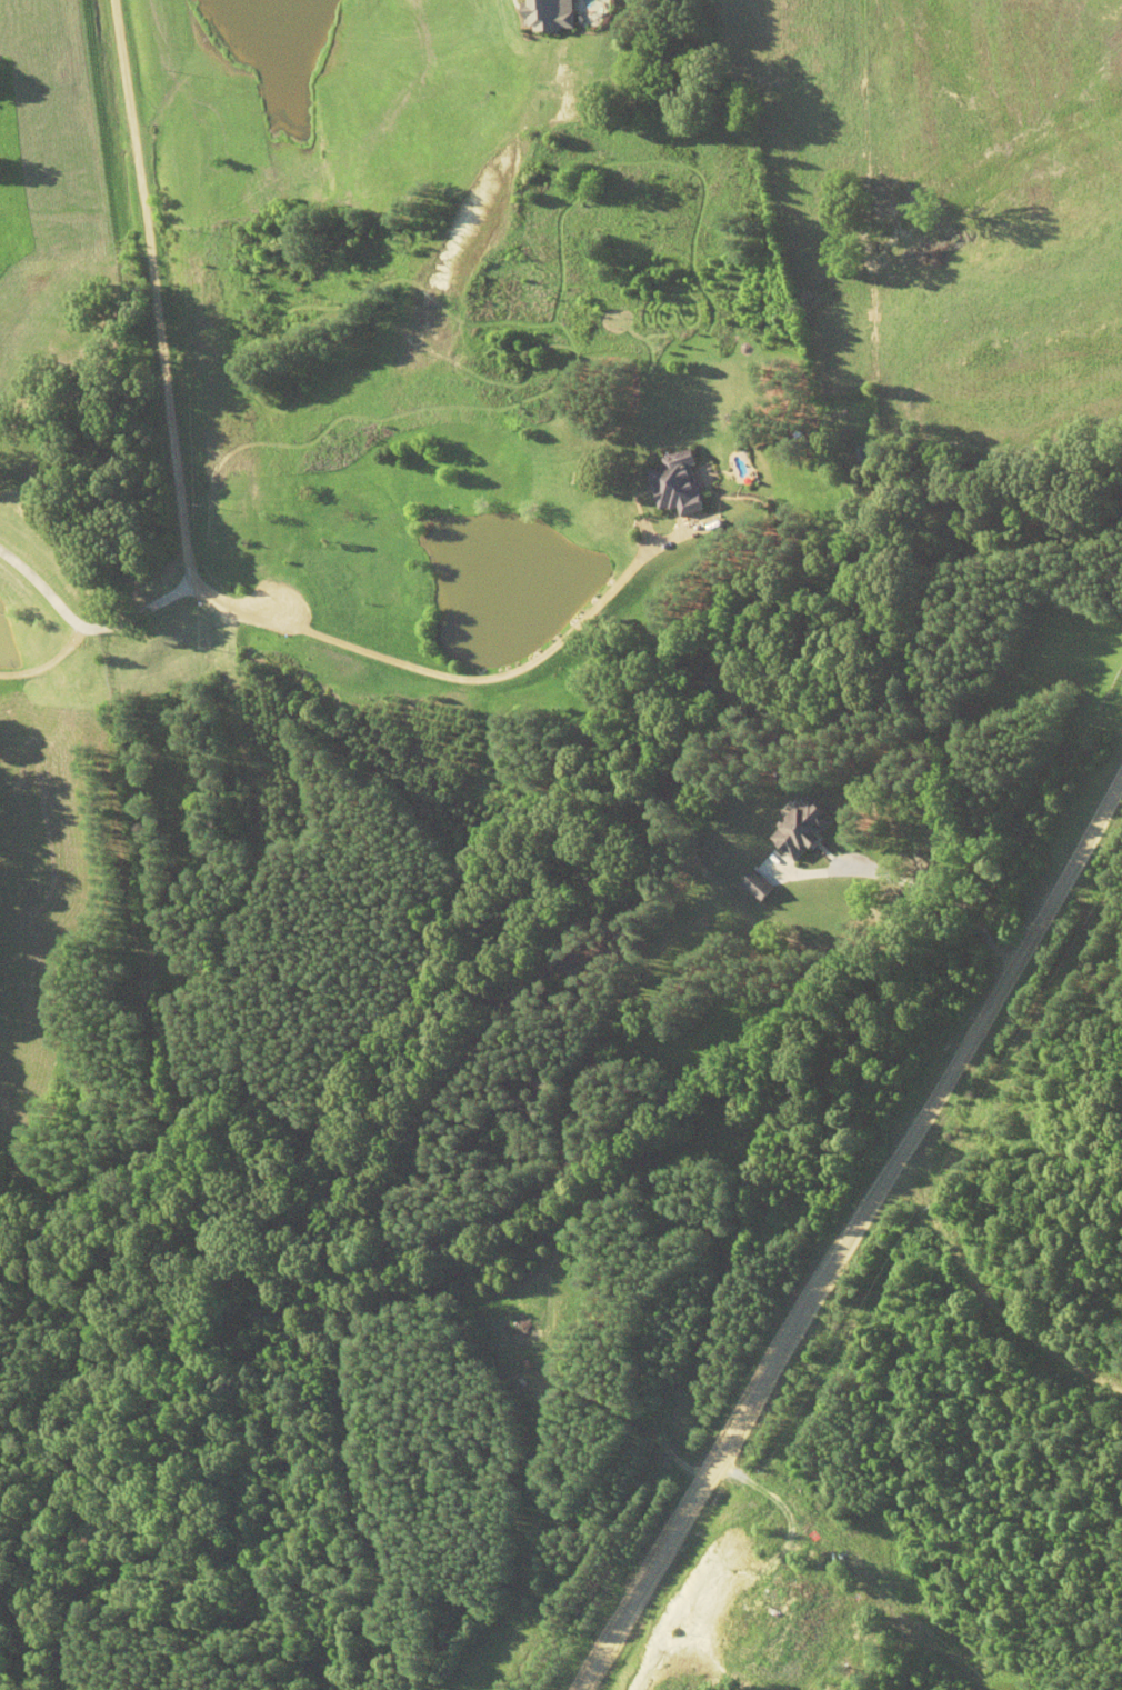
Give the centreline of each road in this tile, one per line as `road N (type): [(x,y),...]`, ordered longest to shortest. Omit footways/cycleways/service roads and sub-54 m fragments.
road 1 (residential): [(114,0),(187,583),(222,607),(318,640),(455,681),(503,679),(568,636),(668,539)]
road 2 (residential): [(575,1689),(1121,769)]

